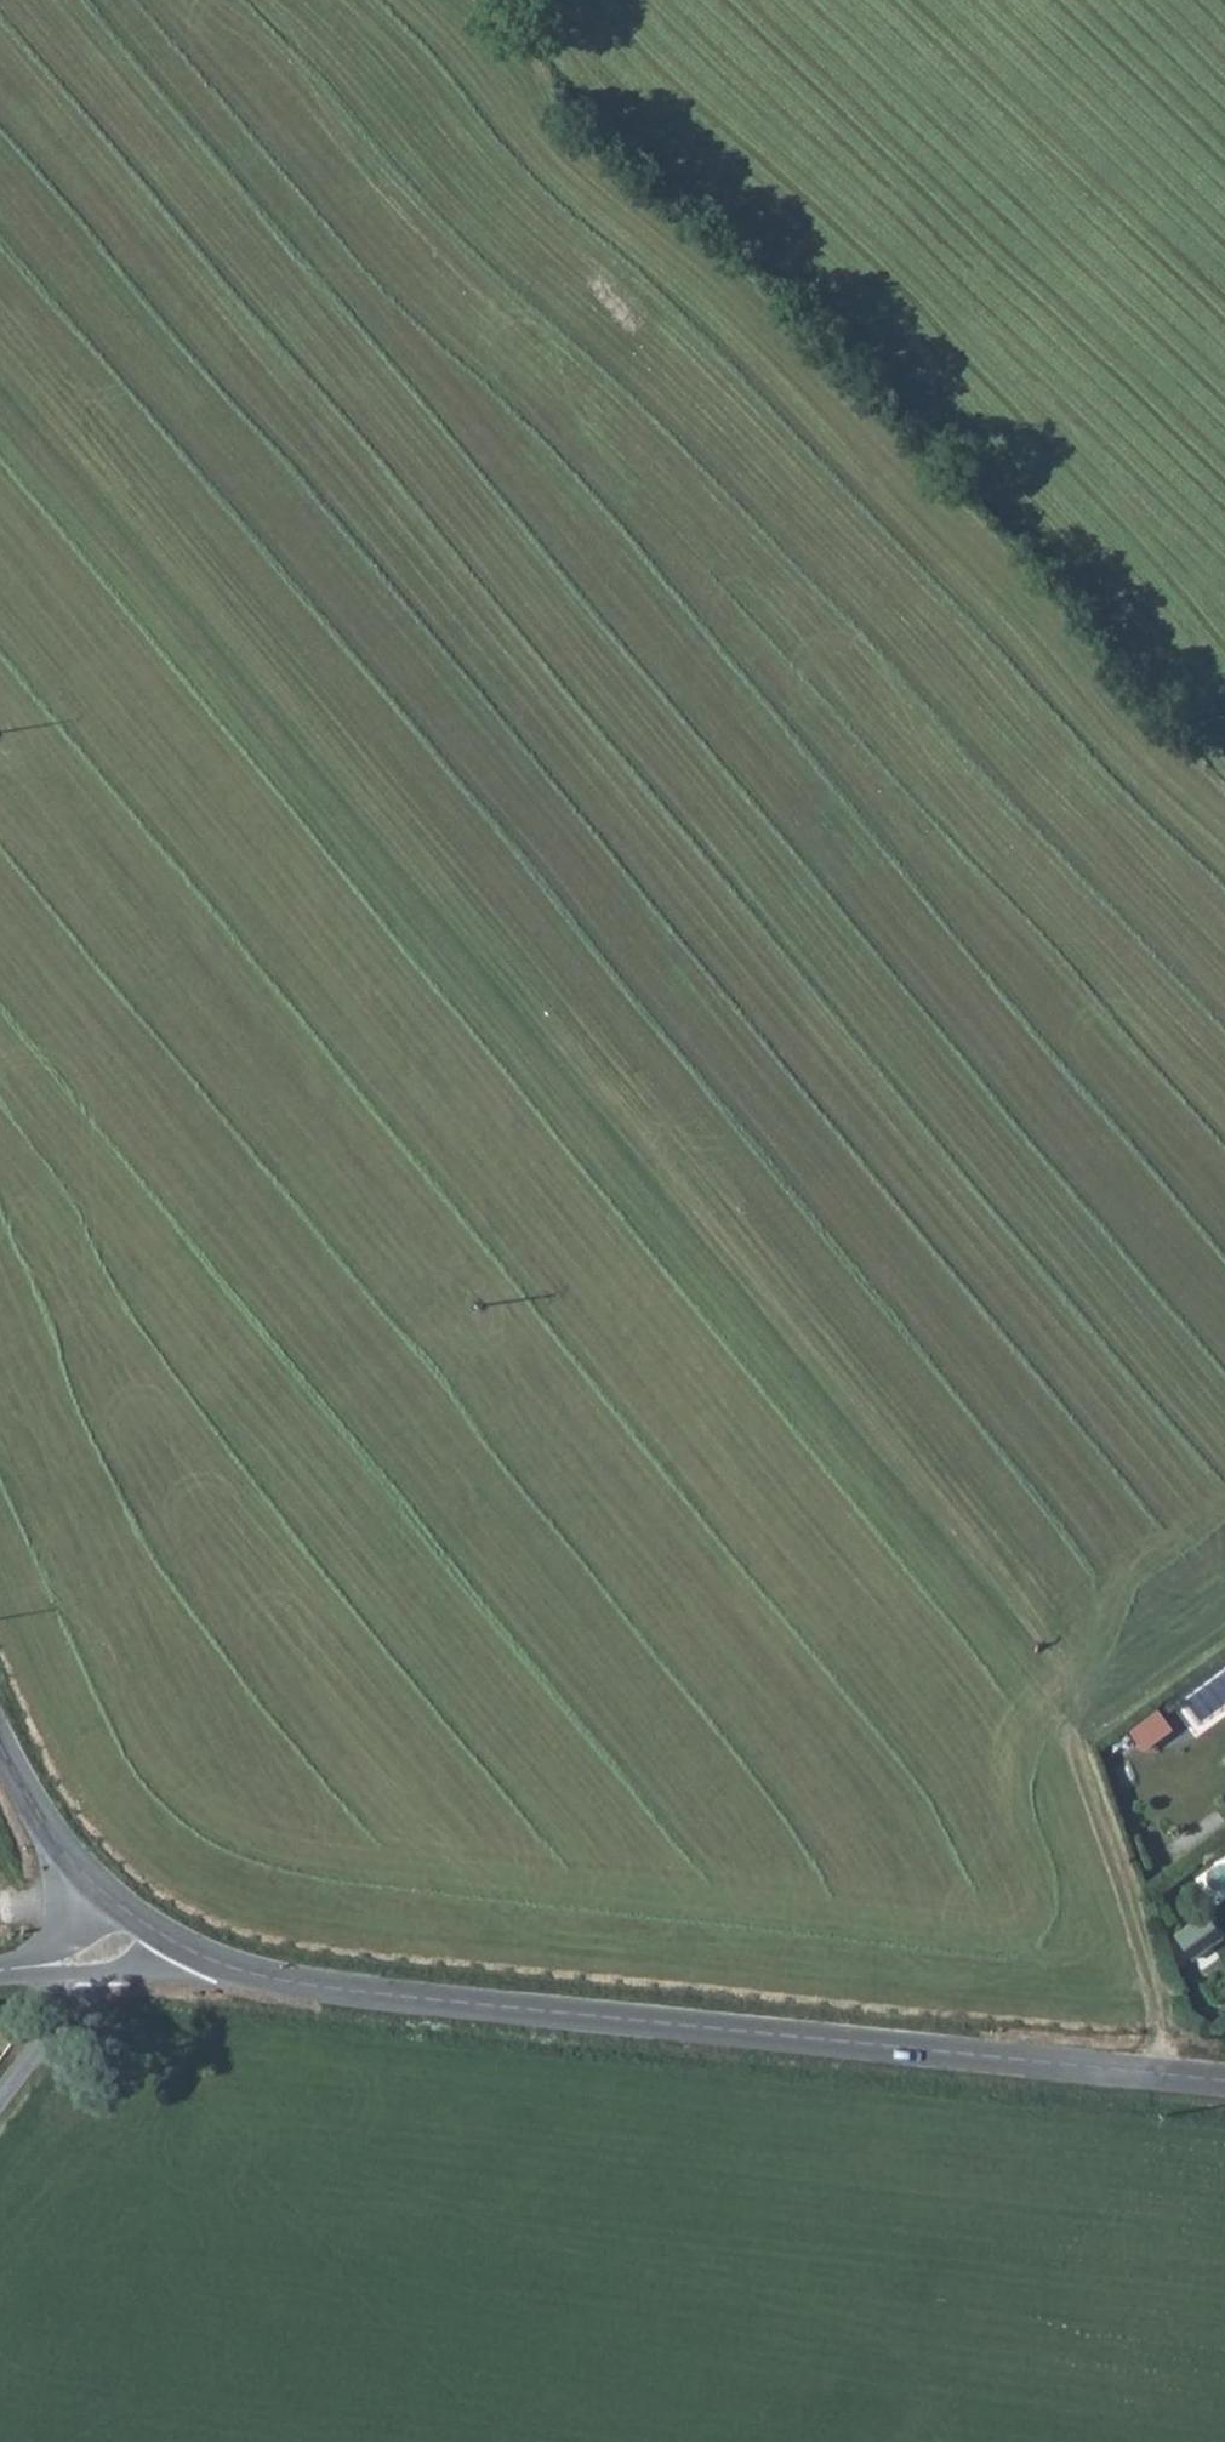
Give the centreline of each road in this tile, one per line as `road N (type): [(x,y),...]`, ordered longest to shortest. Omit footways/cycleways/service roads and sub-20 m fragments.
road 1 (tertiary): [(1224,2081),(300,1984),(189,1951)]
road 2 (tertiary): [(96,1889),(58,1844),(0,1746)]
road 3 (unclassified): [(21,1968),(75,1972),(170,1962),(189,1951)]

